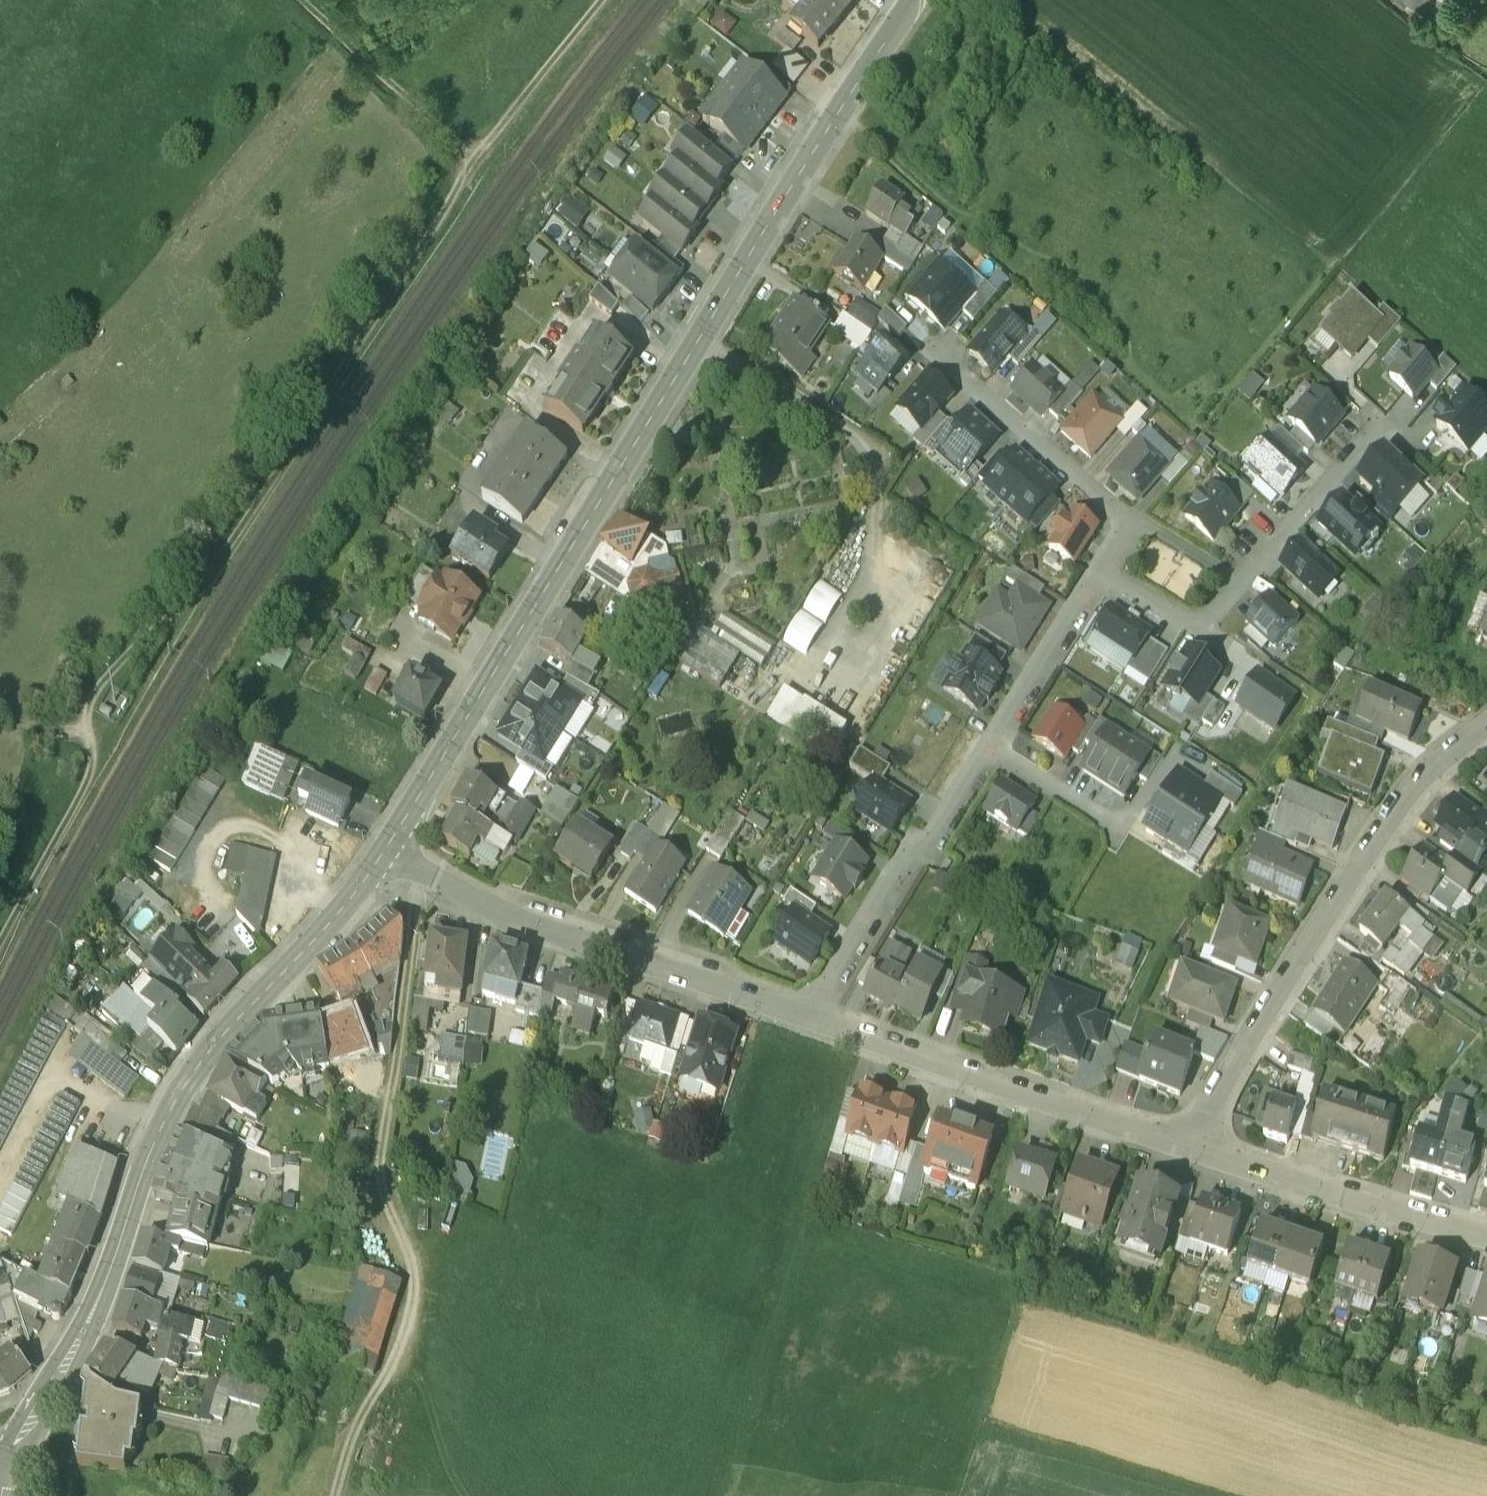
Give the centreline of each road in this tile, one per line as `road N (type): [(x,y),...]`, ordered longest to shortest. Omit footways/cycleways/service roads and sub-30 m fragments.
road 1 (track): [(0,939),(87,778),(78,726),(90,700),(204,586),(350,341),(517,103),(603,0)]
road 2 (secondary): [(379,862),(911,0)]
road 3 (secondary): [(12,1465),(88,1328),(163,1128),(217,1047),(379,862)]
road 4 (track): [(432,881),(415,917),(378,1163),(416,1274),(387,1365),(330,1495)]
road 5 (residential): [(1198,1135),(1214,1090),(1405,809),(1486,728)]
road 6 (residential): [(379,862),(811,1007)]
road 7 (residential): [(811,1007),(1198,1135)]
road 8 (residential): [(811,1007),(905,863),(927,849),(989,753)]
road 9 (residential): [(1198,1135),(1486,1228)]
road 10 (residential): [(920,341),(1135,525)]
road 11 (track): [(474,164),(309,0)]
road 12 (residential): [(989,753),(1104,571)]
road 13 (residential): [(1239,582),(1377,419)]
road 14 (residential): [(1104,571),(1197,631),(1239,582)]
road 15 (residential): [(989,753),(1126,835)]

